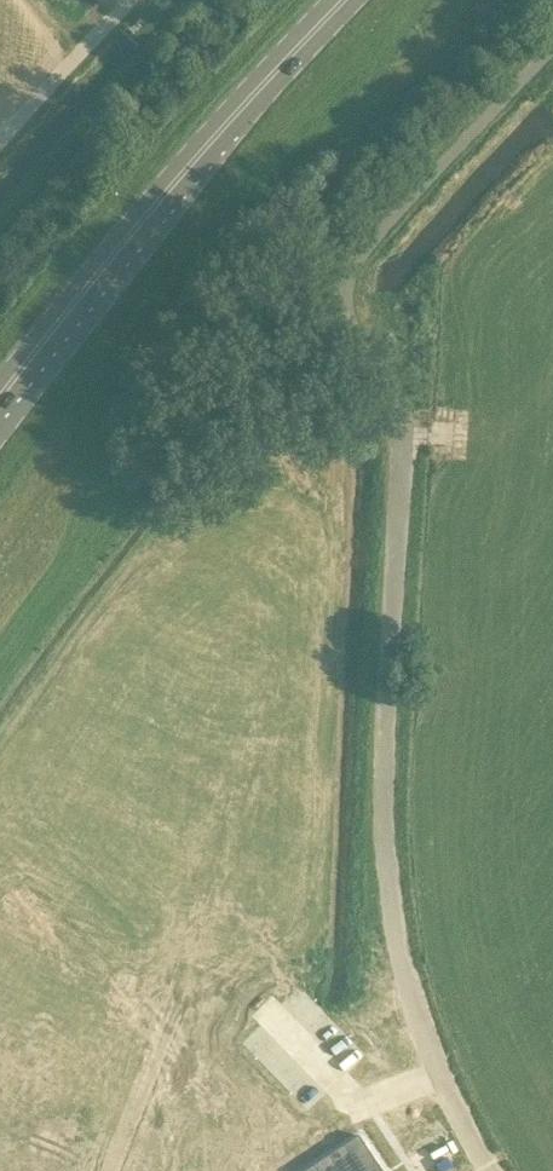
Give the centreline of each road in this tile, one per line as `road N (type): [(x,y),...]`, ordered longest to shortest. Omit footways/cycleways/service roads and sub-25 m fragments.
road 1 (unclassified): [(440,1076),(393,940),(384,810),(401,485),(392,391),(368,314)]
road 2 (primary): [(0,399),(356,0)]
road 3 (unclassified): [(0,144),(130,0)]
road 4 (residential): [(42,1170),(128,1034)]
road 5 (residential): [(363,1108),(254,1170)]

